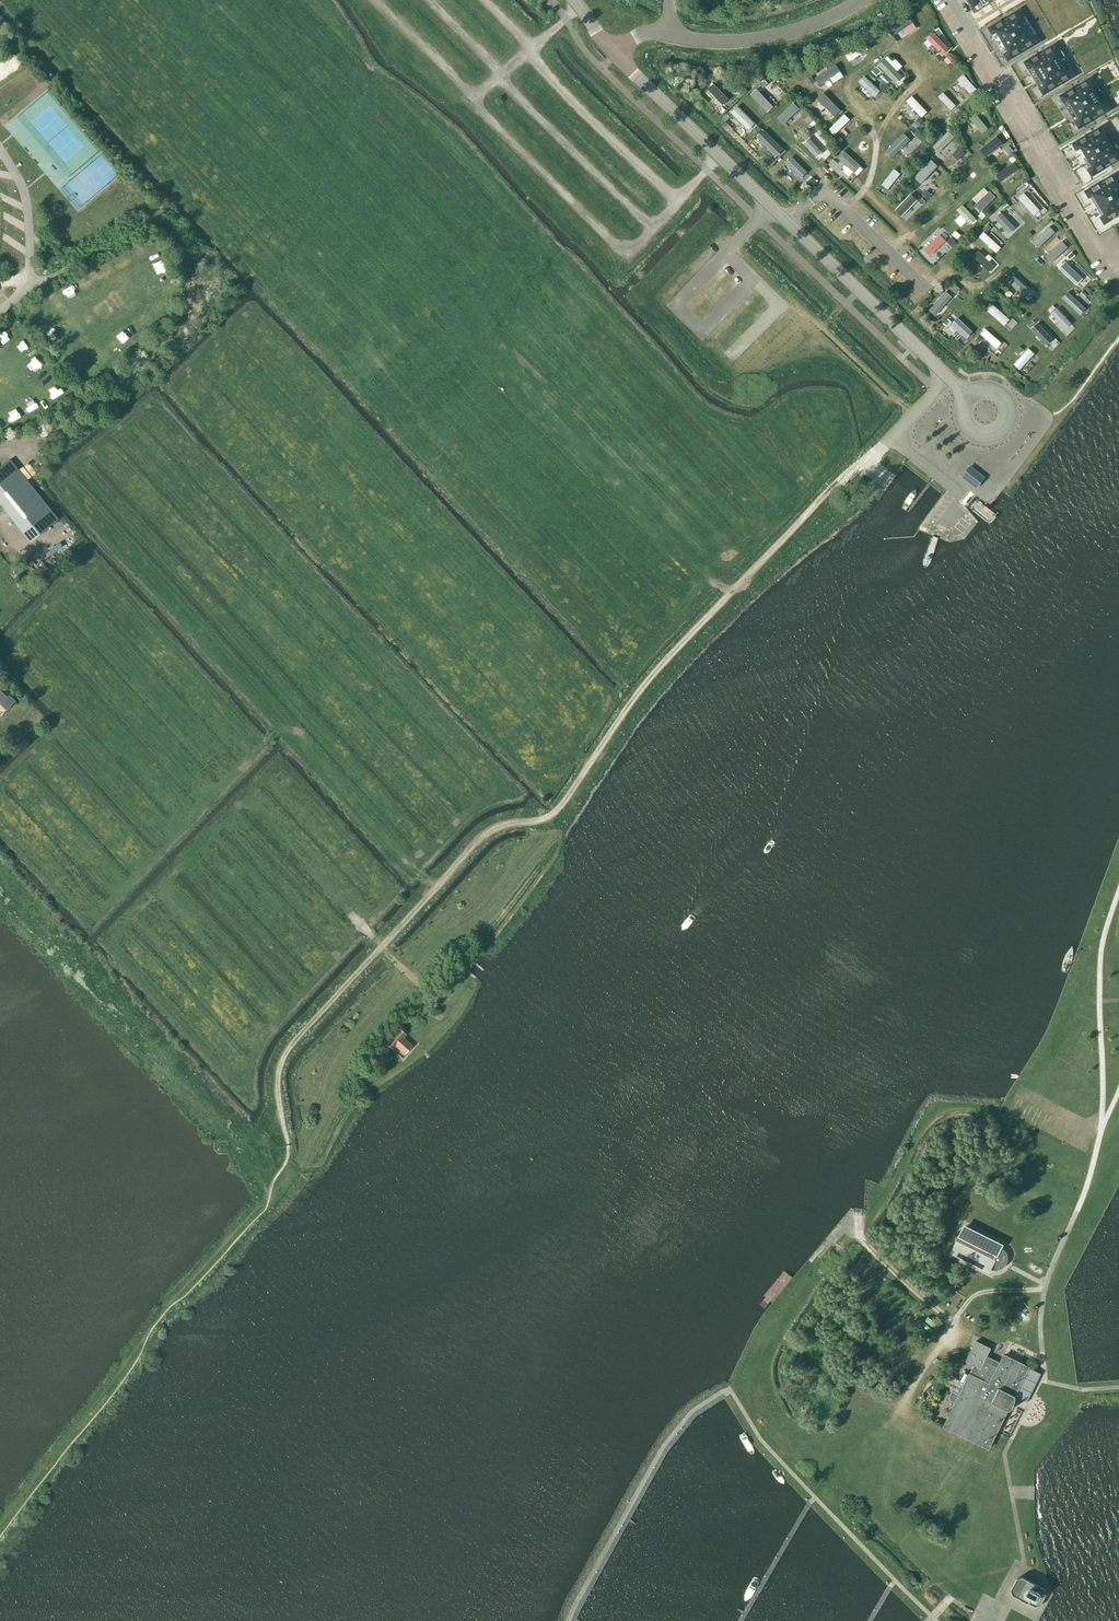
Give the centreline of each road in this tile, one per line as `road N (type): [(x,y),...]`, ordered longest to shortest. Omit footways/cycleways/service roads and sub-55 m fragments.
road 1 (track): [(291,1162),(277,1084),(295,1041),(482,837),(559,809),(646,683),(831,488),(892,438)]
road 2 (unclassified): [(892,438),(947,378),(613,56)]
road 3 (unclassified): [(613,56),(643,35),(771,36),(862,0)]
road 4 (track): [(857,1212),(862,1245),(951,1327),(905,1413)]

